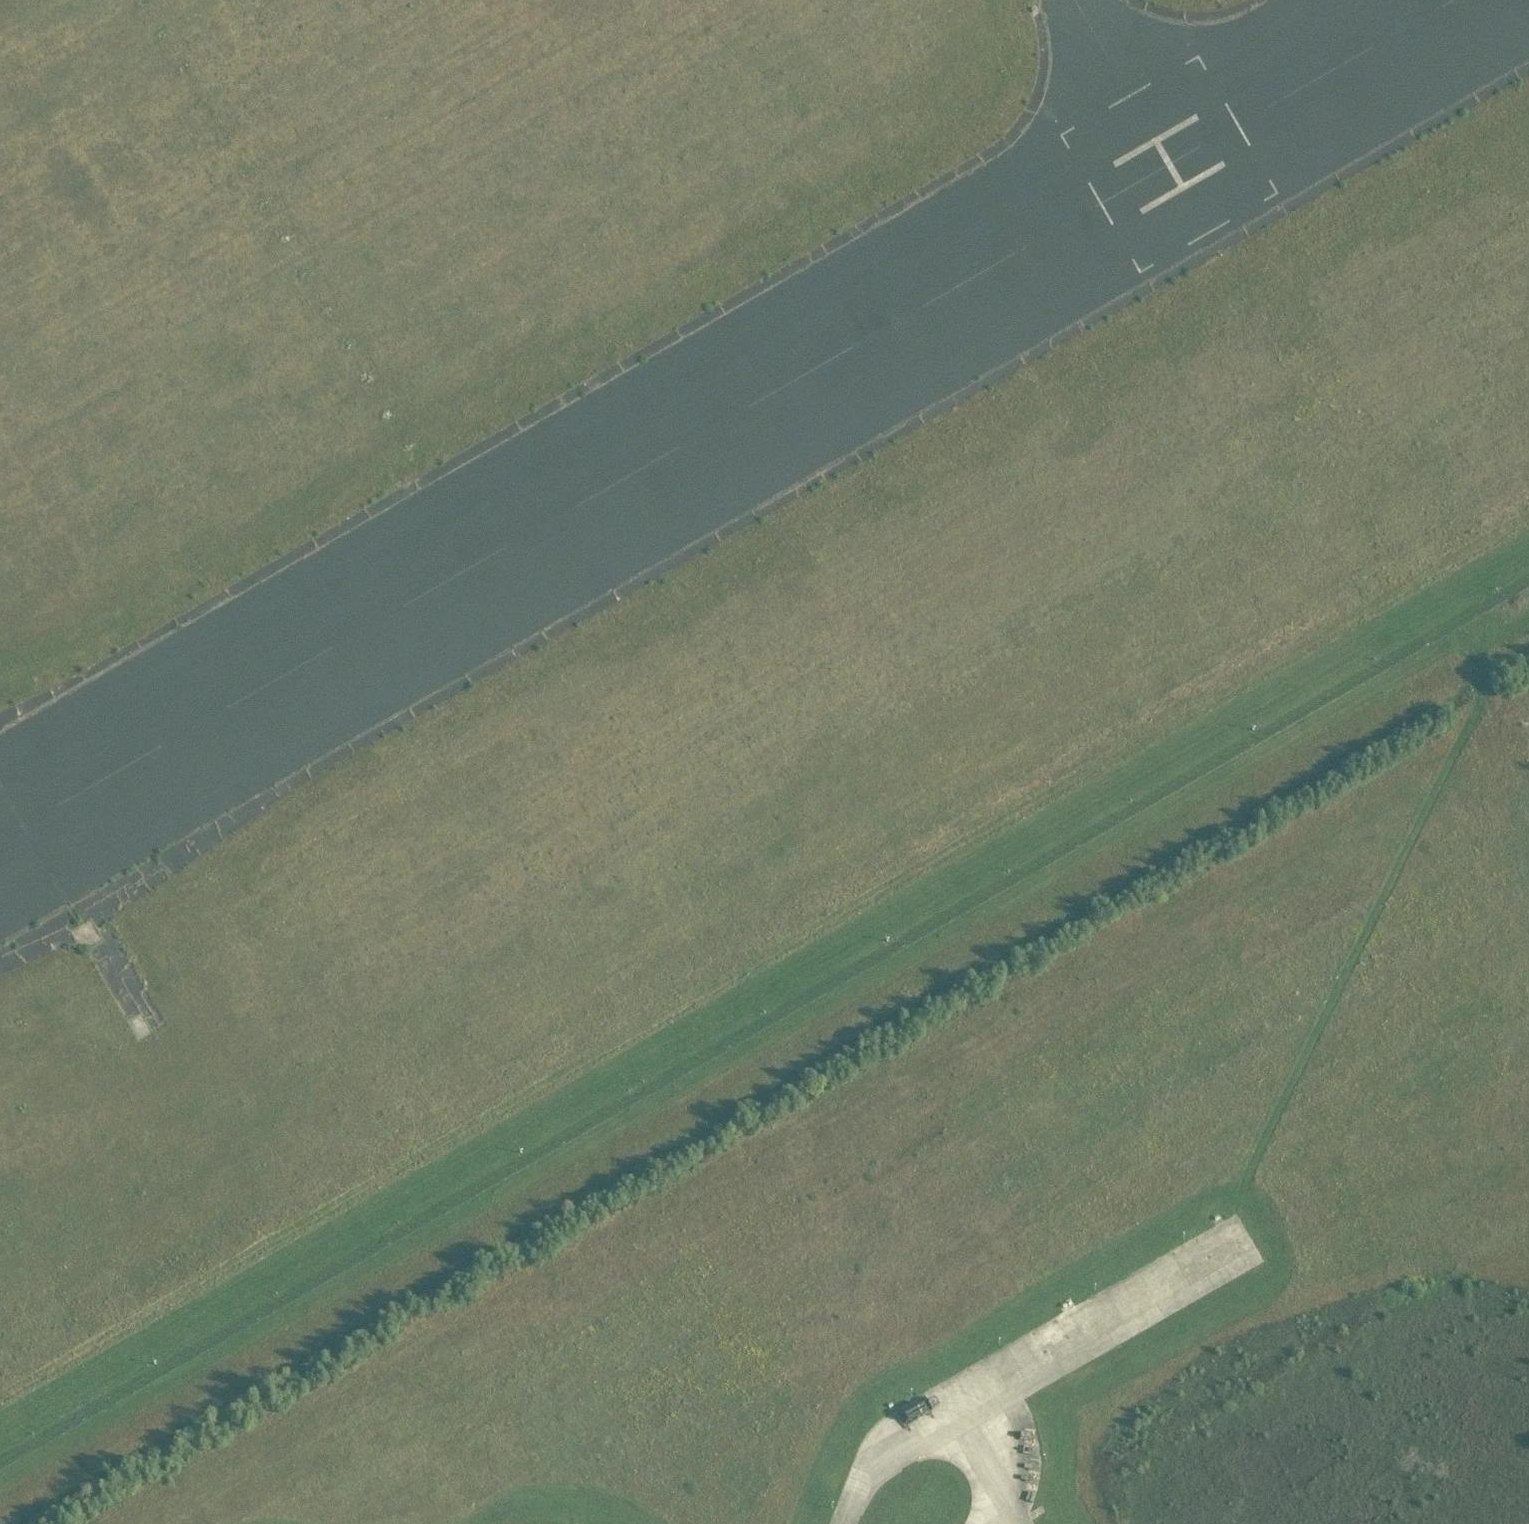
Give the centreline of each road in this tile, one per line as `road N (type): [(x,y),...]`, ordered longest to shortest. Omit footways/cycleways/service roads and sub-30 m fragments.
road 1 (unclassified): [(954,1408),(1250,1241)]
road 2 (unclassified): [(845,1523),(872,1455),(954,1408)]
road 3 (unclassified): [(1013,1523),(954,1408)]

